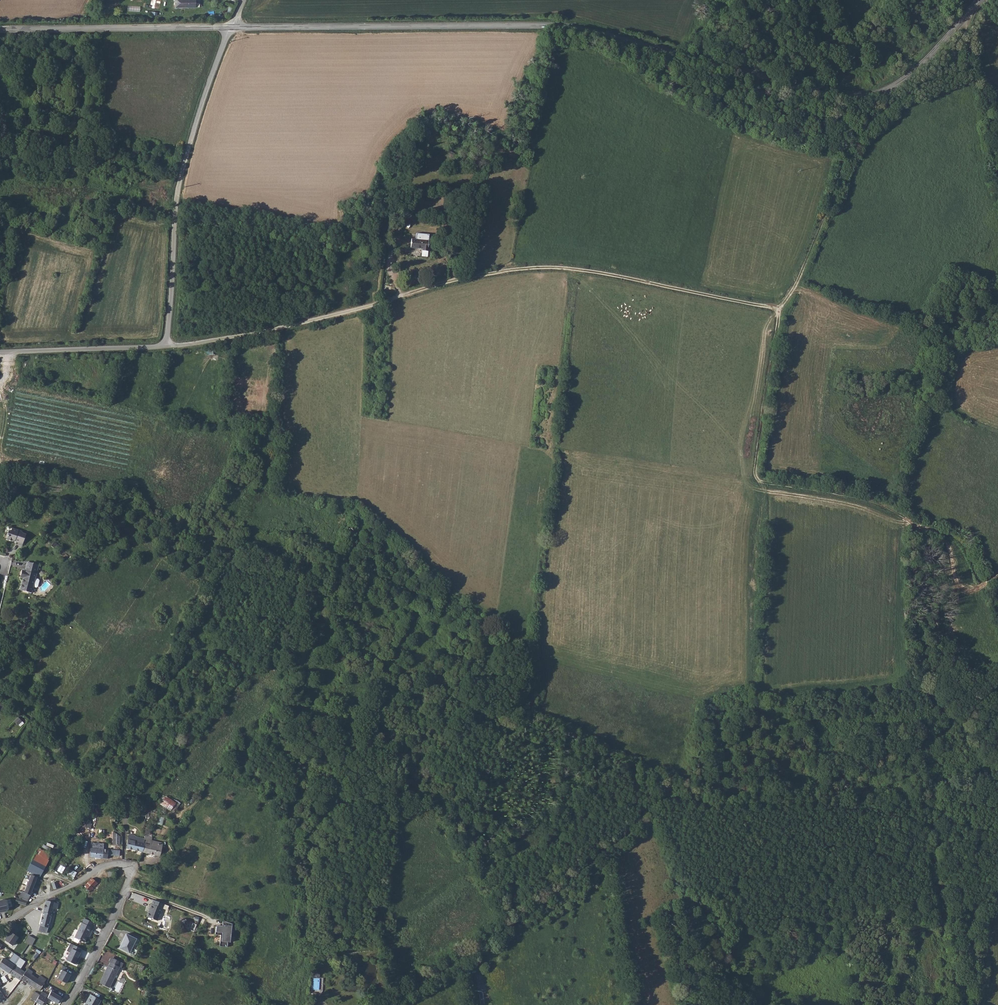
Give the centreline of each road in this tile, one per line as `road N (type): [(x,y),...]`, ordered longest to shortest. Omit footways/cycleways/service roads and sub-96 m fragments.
road 1 (secondary): [(231,27),(568,27),(860,96),(897,84),(982,0)]
road 2 (track): [(387,1004),(516,920),(659,799),(918,798),(997,773)]
road 3 (track): [(781,309),(756,475),(763,484),(894,509),(960,545),(978,579),(997,574)]
road 4 (track): [(781,309),(858,130),(882,107),(966,61),(968,14)]
road 5 (track): [(440,283),(556,267),(781,309)]
road 6 (unclassified): [(167,345),(179,183),(231,27)]
road 7 (unclassified): [(0,927),(97,869),(126,868),(115,916),(66,1004)]
road 8 (unclassified): [(167,345),(299,323),(440,283)]
road 9 (secondary): [(0,29),(231,27)]
road 10 (track): [(115,916),(241,980),(260,1004)]
road 11 (unclassified): [(0,352),(167,345)]
road 12 (track): [(966,61),(997,199)]

